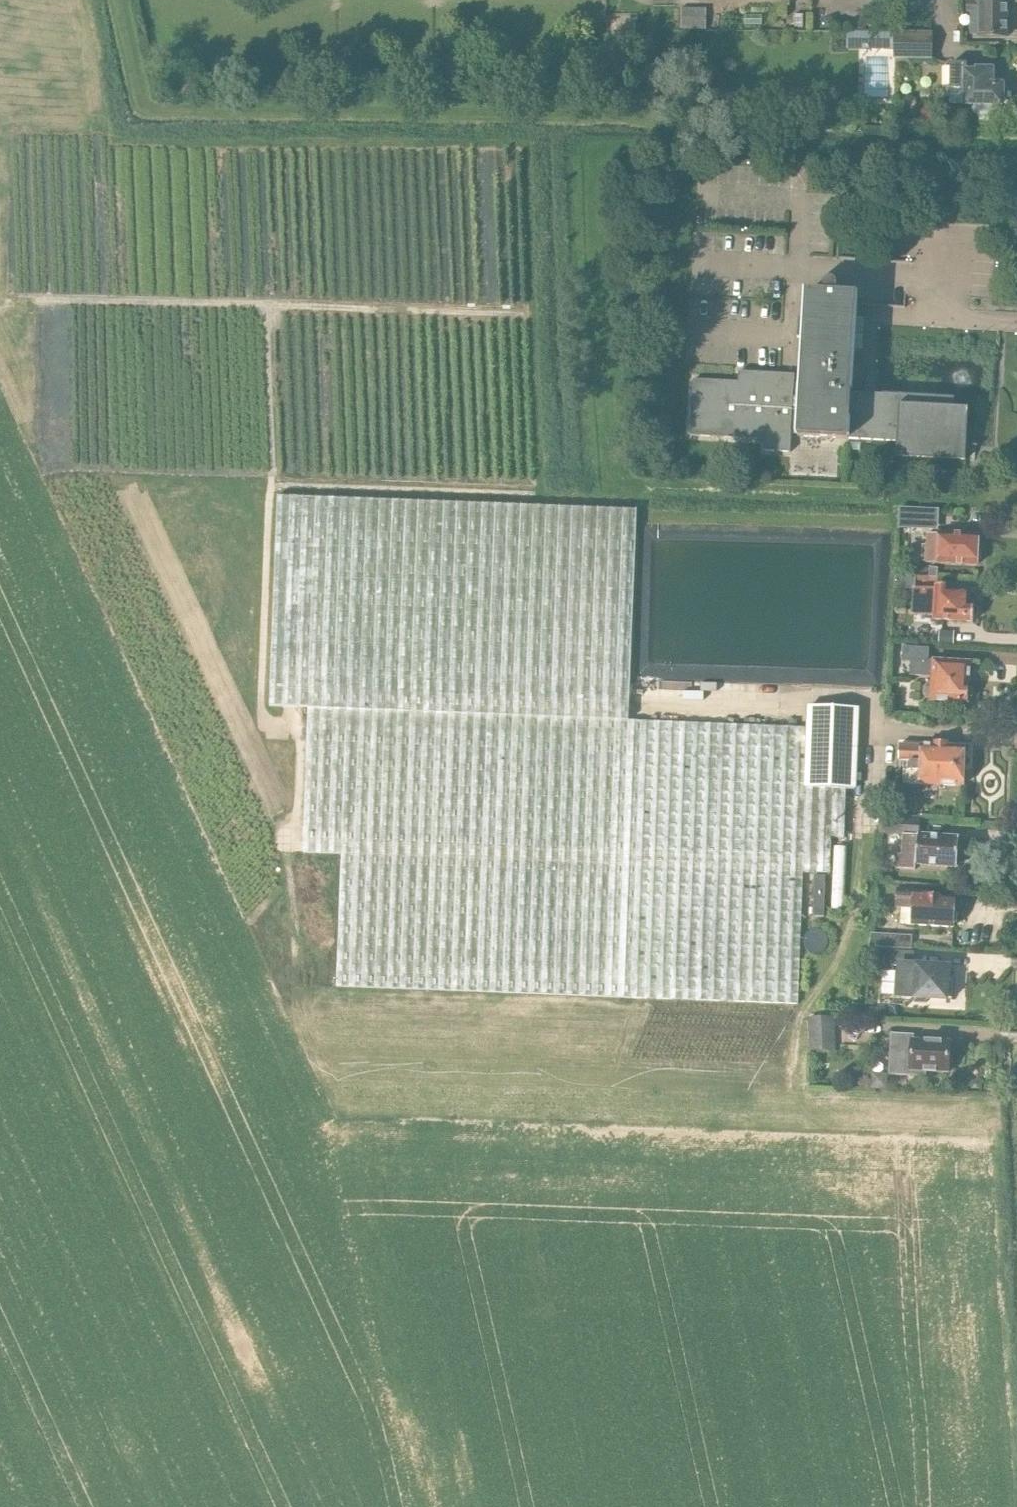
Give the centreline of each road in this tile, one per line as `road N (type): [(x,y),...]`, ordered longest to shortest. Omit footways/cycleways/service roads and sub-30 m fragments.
road 1 (track): [(798,1016),(854,918),(862,830)]

